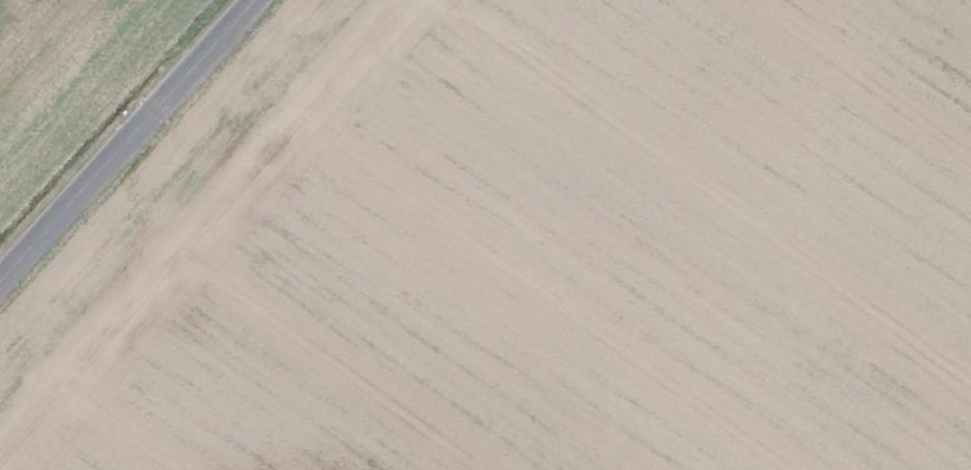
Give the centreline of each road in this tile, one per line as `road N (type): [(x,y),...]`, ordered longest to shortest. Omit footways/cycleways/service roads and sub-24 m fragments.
road 1 (unclassified): [(0,282),(256,0)]

